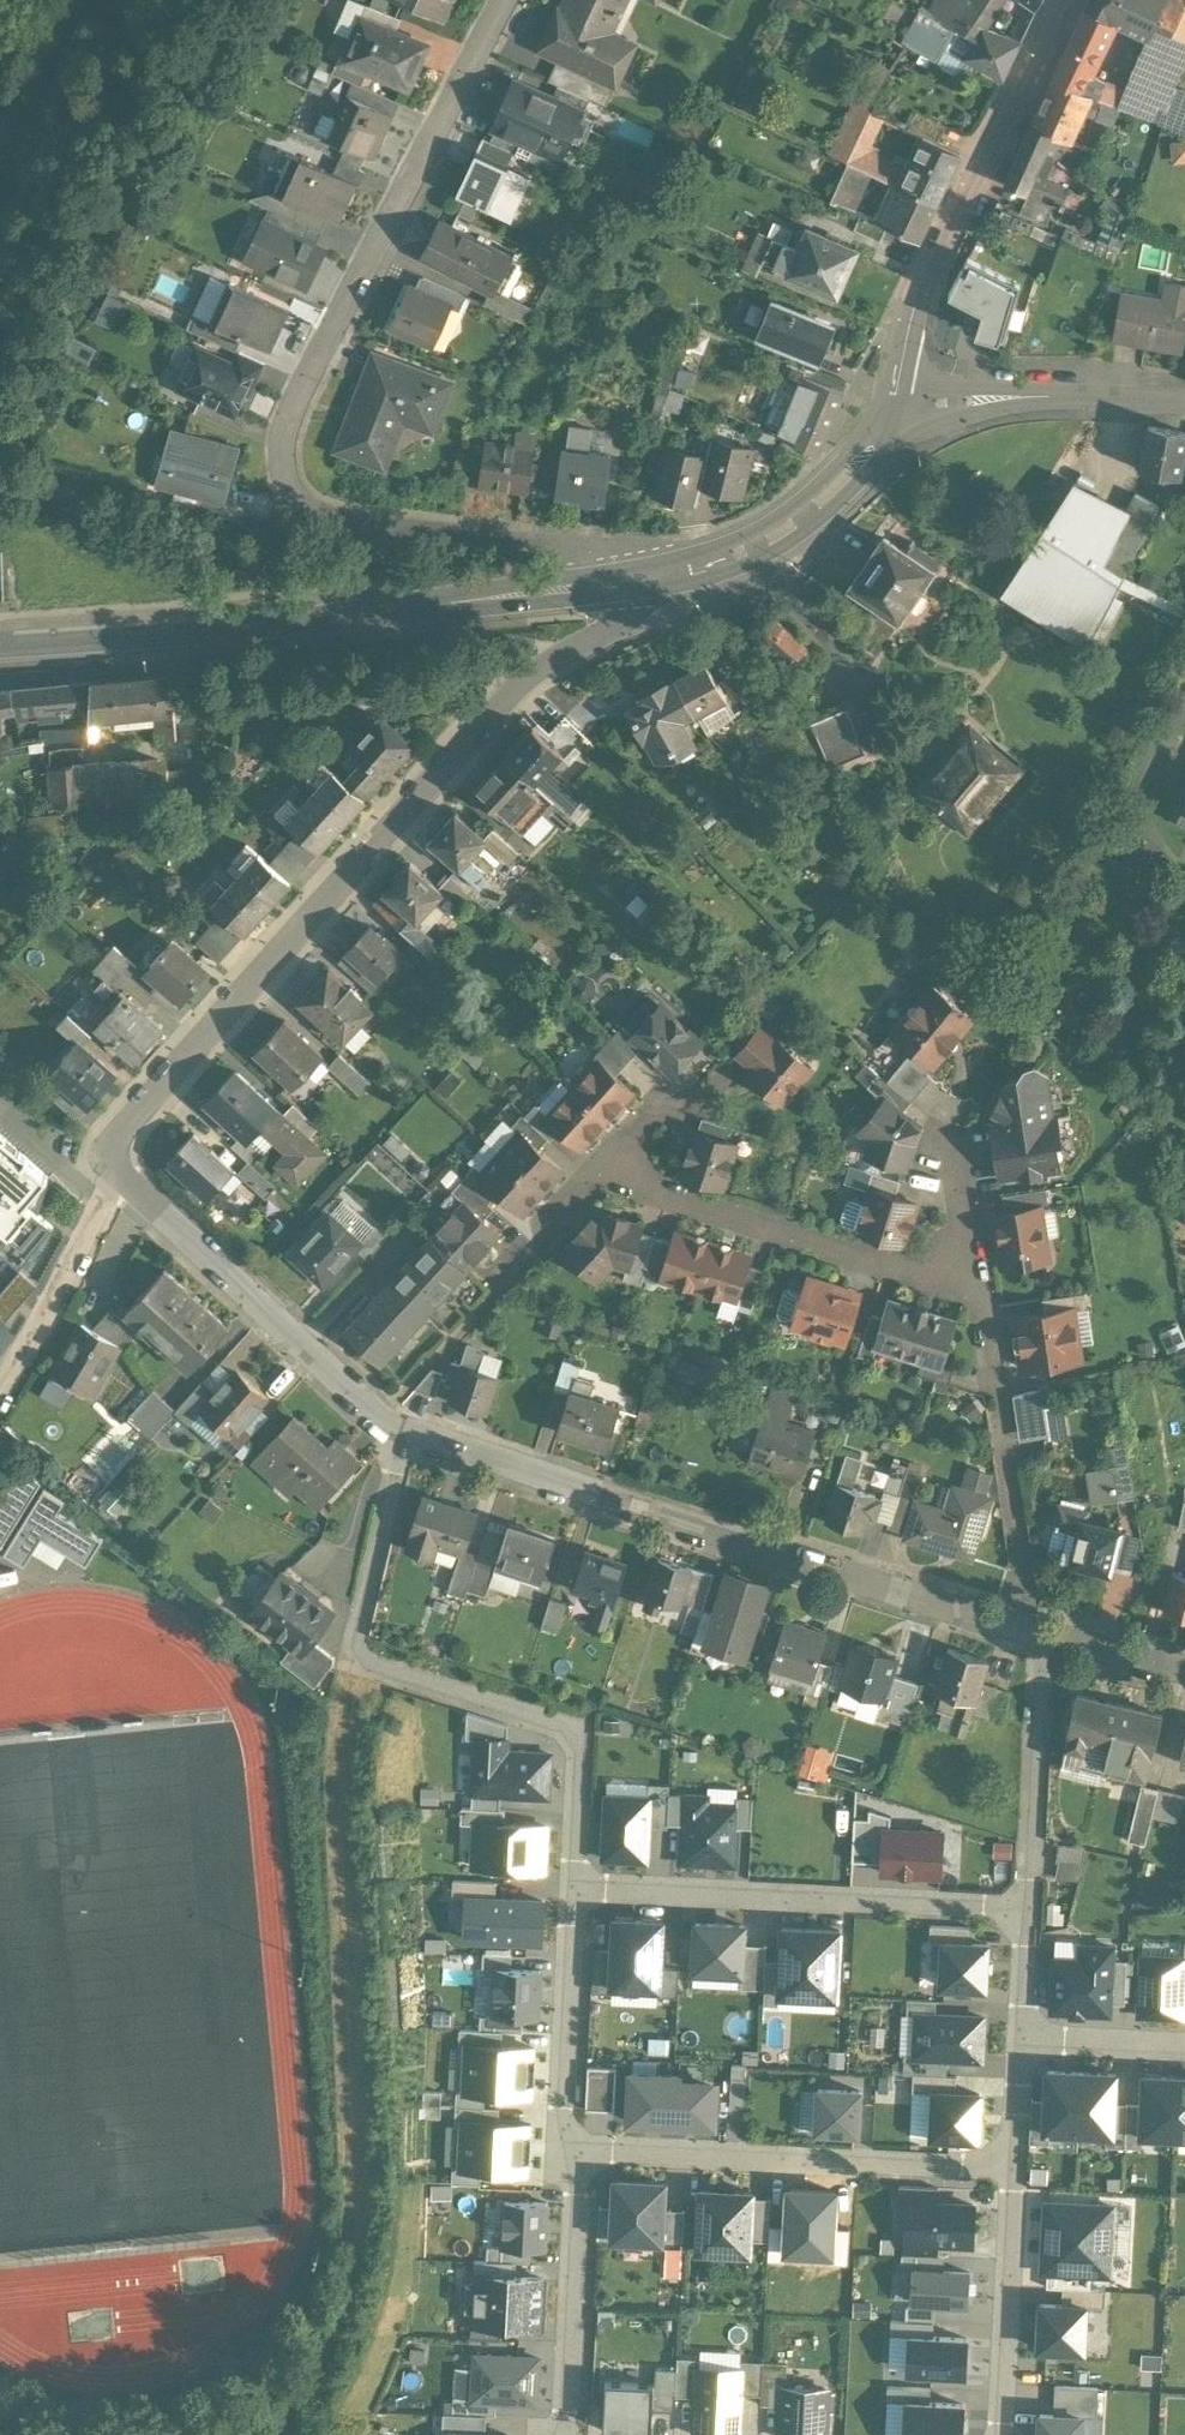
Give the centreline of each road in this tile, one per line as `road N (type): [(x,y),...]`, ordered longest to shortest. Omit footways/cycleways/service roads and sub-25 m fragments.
road 1 (residential): [(1015,1629),(403,1433),(115,1173)]
road 2 (residential): [(609,588),(598,554),(319,516),(292,496),(279,469),(283,436),(319,354),(507,0)]
road 3 (residential): [(115,1173),(109,1152),(118,1139),(414,804),(515,699),(647,619),(661,583)]
road 4 (residential): [(0,650),(277,628),(609,588)]
road 5 (residential): [(1031,1915),(571,1888)]
road 6 (residential): [(894,406),(912,312),(1070,0)]
road 7 (residential): [(1016,2171),(579,2145)]
road 8 (residential): [(351,1660),(581,1736),(571,1888)]
road 9 (residential): [(602,1175),(977,1296)]
road 10 (residential): [(977,1296),(1022,1572),(1015,1629)]
road 11 (residential): [(661,583),(718,569),(807,517),(873,450),(894,406)]
road 12 (residential): [(894,406),(1184,403)]
road 13 (residential): [(579,2145),(562,2434)]
road 14 (residential): [(571,1888),(556,2144),(579,2145)]
road 15 (residential): [(1031,1915),(1047,1638)]
road 16 (residential): [(1001,2434),(1016,2171)]
road 17 (unclassified): [(0,1381),(74,1260),(115,1173)]
road 18 (residential): [(977,1296),(949,1123)]
road 19 (residential): [(1184,2048),(1024,2039)]
road 20 (residential): [(505,1287),(602,1175)]
road 21 (residential): [(1184,1672),(1047,1638)]
road 22 (residential): [(1016,2171),(1024,2039)]
road 23 (residential): [(1024,2039),(1031,1915)]

